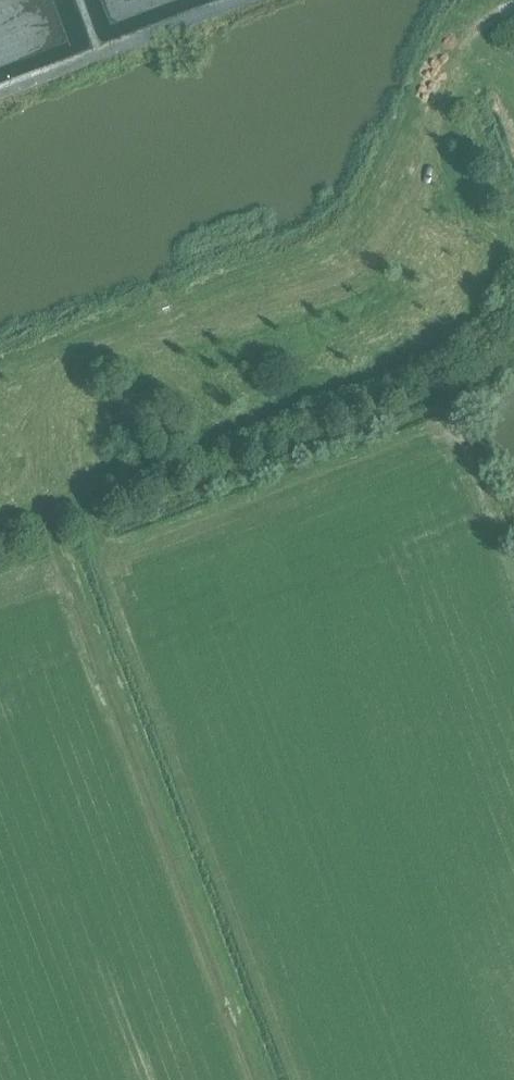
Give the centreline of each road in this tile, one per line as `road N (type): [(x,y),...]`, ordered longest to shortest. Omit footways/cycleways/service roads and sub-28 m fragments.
road 1 (track): [(267,1079),(42,480),(37,441),(45,402),(64,364),(97,342),(190,330),(271,304),(346,276),(385,247),(414,191),(448,62),(477,24),(513,5)]

